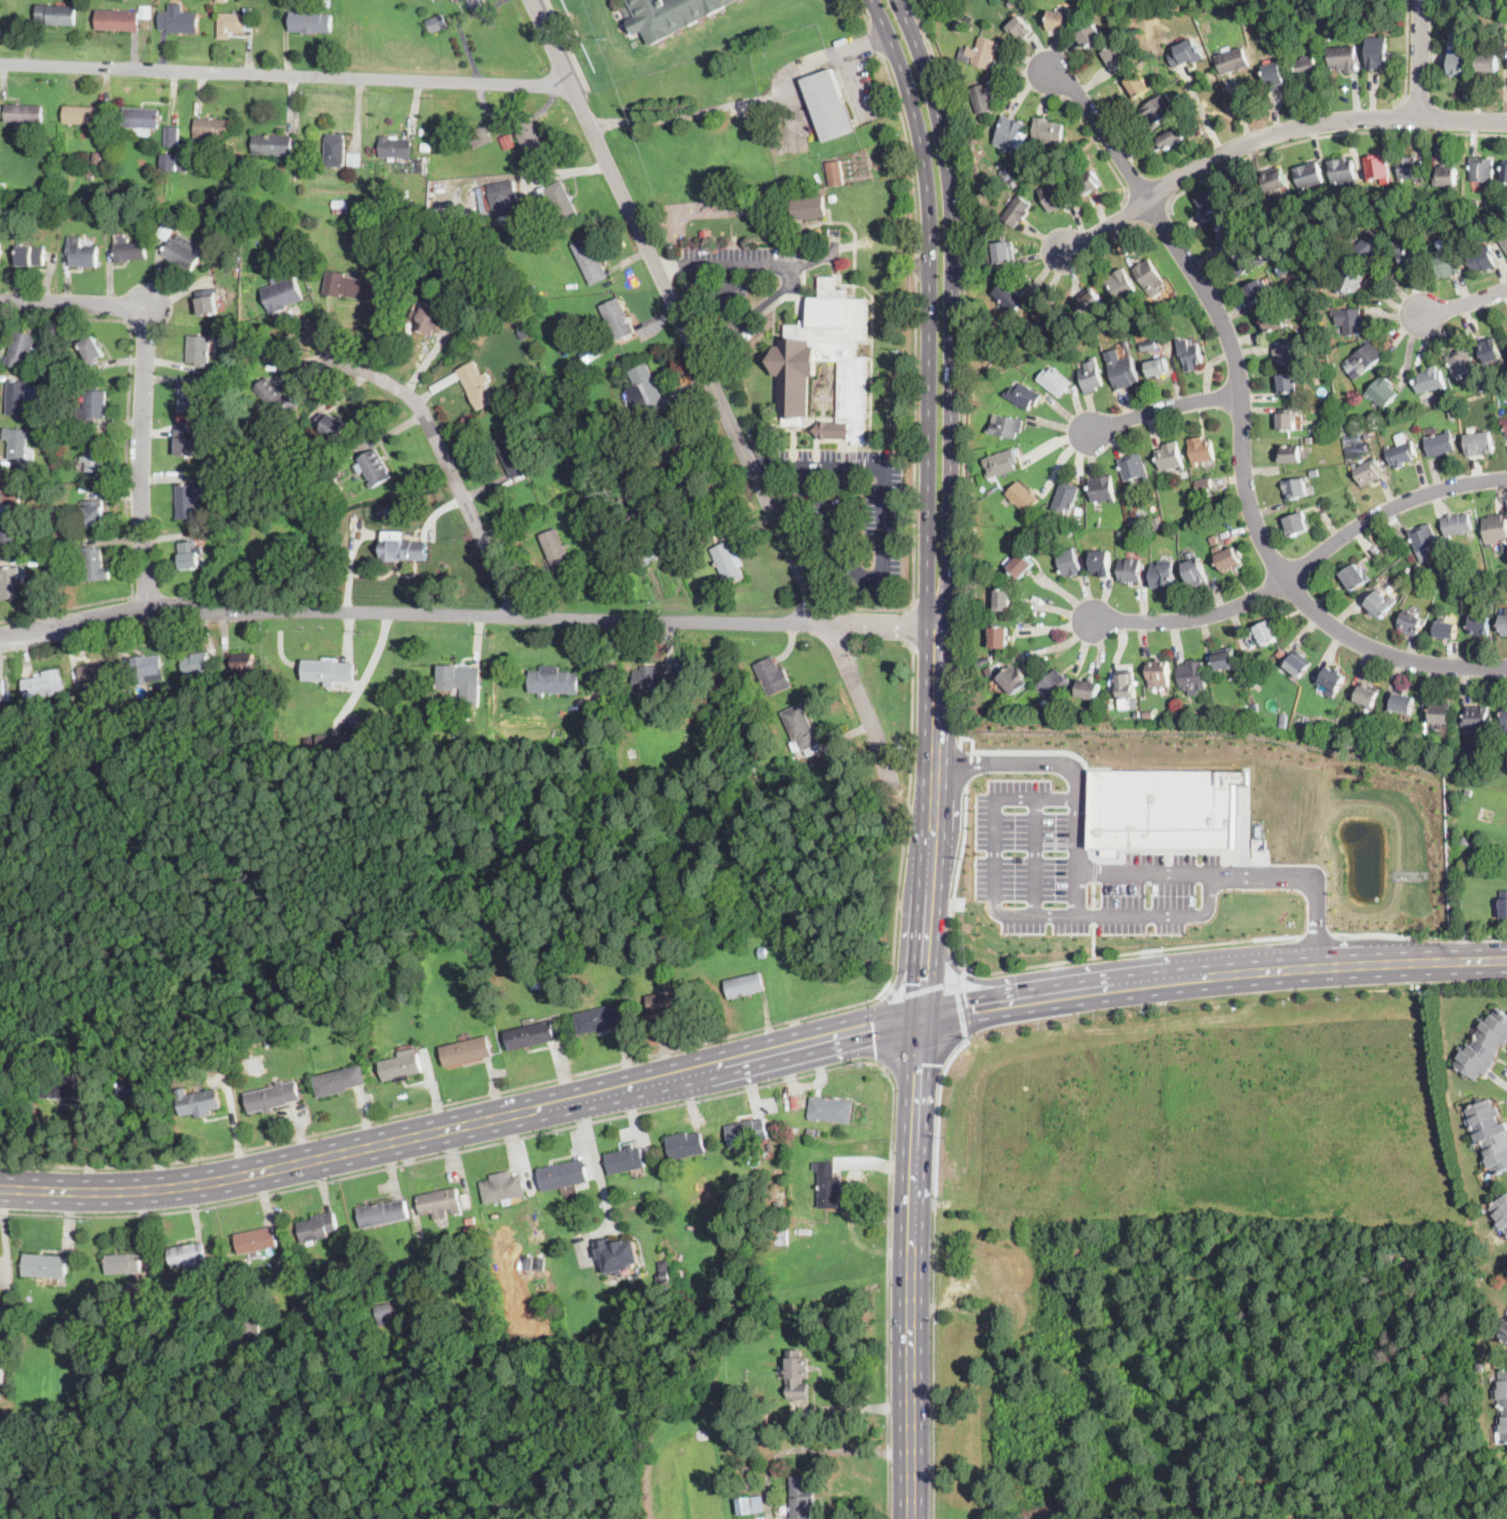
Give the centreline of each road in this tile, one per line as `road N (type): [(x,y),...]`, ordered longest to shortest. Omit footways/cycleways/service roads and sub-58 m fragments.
road 1 (residential): [(0,639),(151,611),(218,609),(928,623)]
road 2 (residential): [(531,0),(840,646),(893,785)]
road 3 (residential): [(1506,668),(1443,666),(1374,649),(1322,619),(1285,578),(1247,496),(1239,378),(1221,317),(1079,95),(1050,71)]
road 4 (primary): [(872,0),(914,106),(930,205),(928,623)]
road 5 (primary): [(951,621),(949,164),(925,64),(897,0)]
road 6 (primary): [(0,1189),(187,1186),(579,1100)]
road 7 (residential): [(0,63),(572,88)]
road 8 (primary): [(922,1518),(934,1015)]
road 9 (primary): [(912,1021),(902,1518)]
road 10 (residential): [(1506,121),(1355,119),(1277,132),(1212,160),(1066,252)]
road 11 (residential): [(0,301),(147,307),(140,519),(151,611)]
road 12 (residential): [(1093,620),(1182,621),(1239,607),(1390,506),(1506,478)]
road 13 (primary): [(928,623),(912,1021)]
road 14 (primary): [(934,1015),(951,621)]
road 15 (primary): [(1320,965),(1118,984),(934,1015)]
road 16 (residential): [(514,617),(494,559),(413,399),(335,356)]
road 17 (primary): [(579,1100),(862,1032)]
road 18 (primary): [(1506,958),(1320,965)]
road 19 (residential): [(1241,394),(1090,432)]

